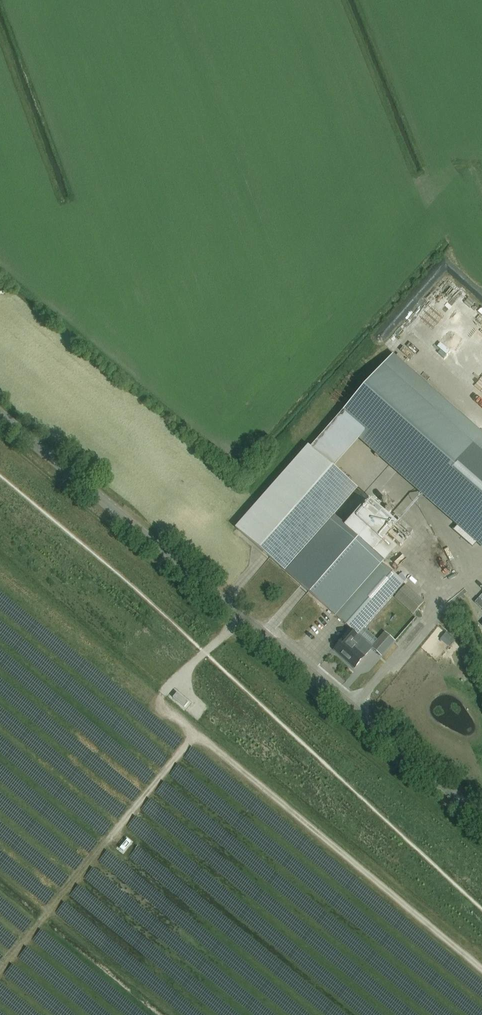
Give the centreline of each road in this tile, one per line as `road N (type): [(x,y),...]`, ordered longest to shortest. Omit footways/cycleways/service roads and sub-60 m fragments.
road 1 (tertiary): [(481,808),(0,413)]

